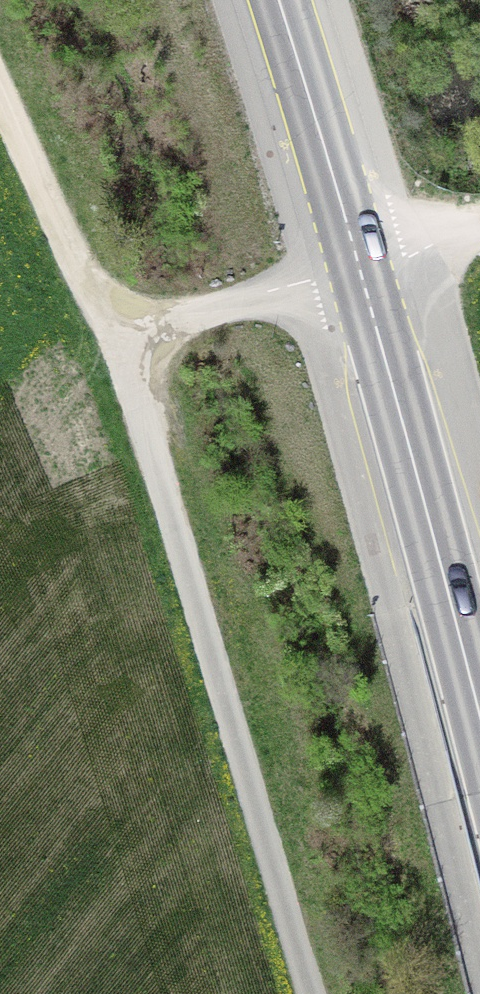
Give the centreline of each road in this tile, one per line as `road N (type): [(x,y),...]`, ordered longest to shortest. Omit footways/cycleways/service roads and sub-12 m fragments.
road 1 (secondary): [(279,0),(360,269),(479,717)]
road 2 (track): [(312,993),(117,339)]
road 3 (track): [(117,339),(0,80)]
road 4 (track): [(117,339),(360,269)]

